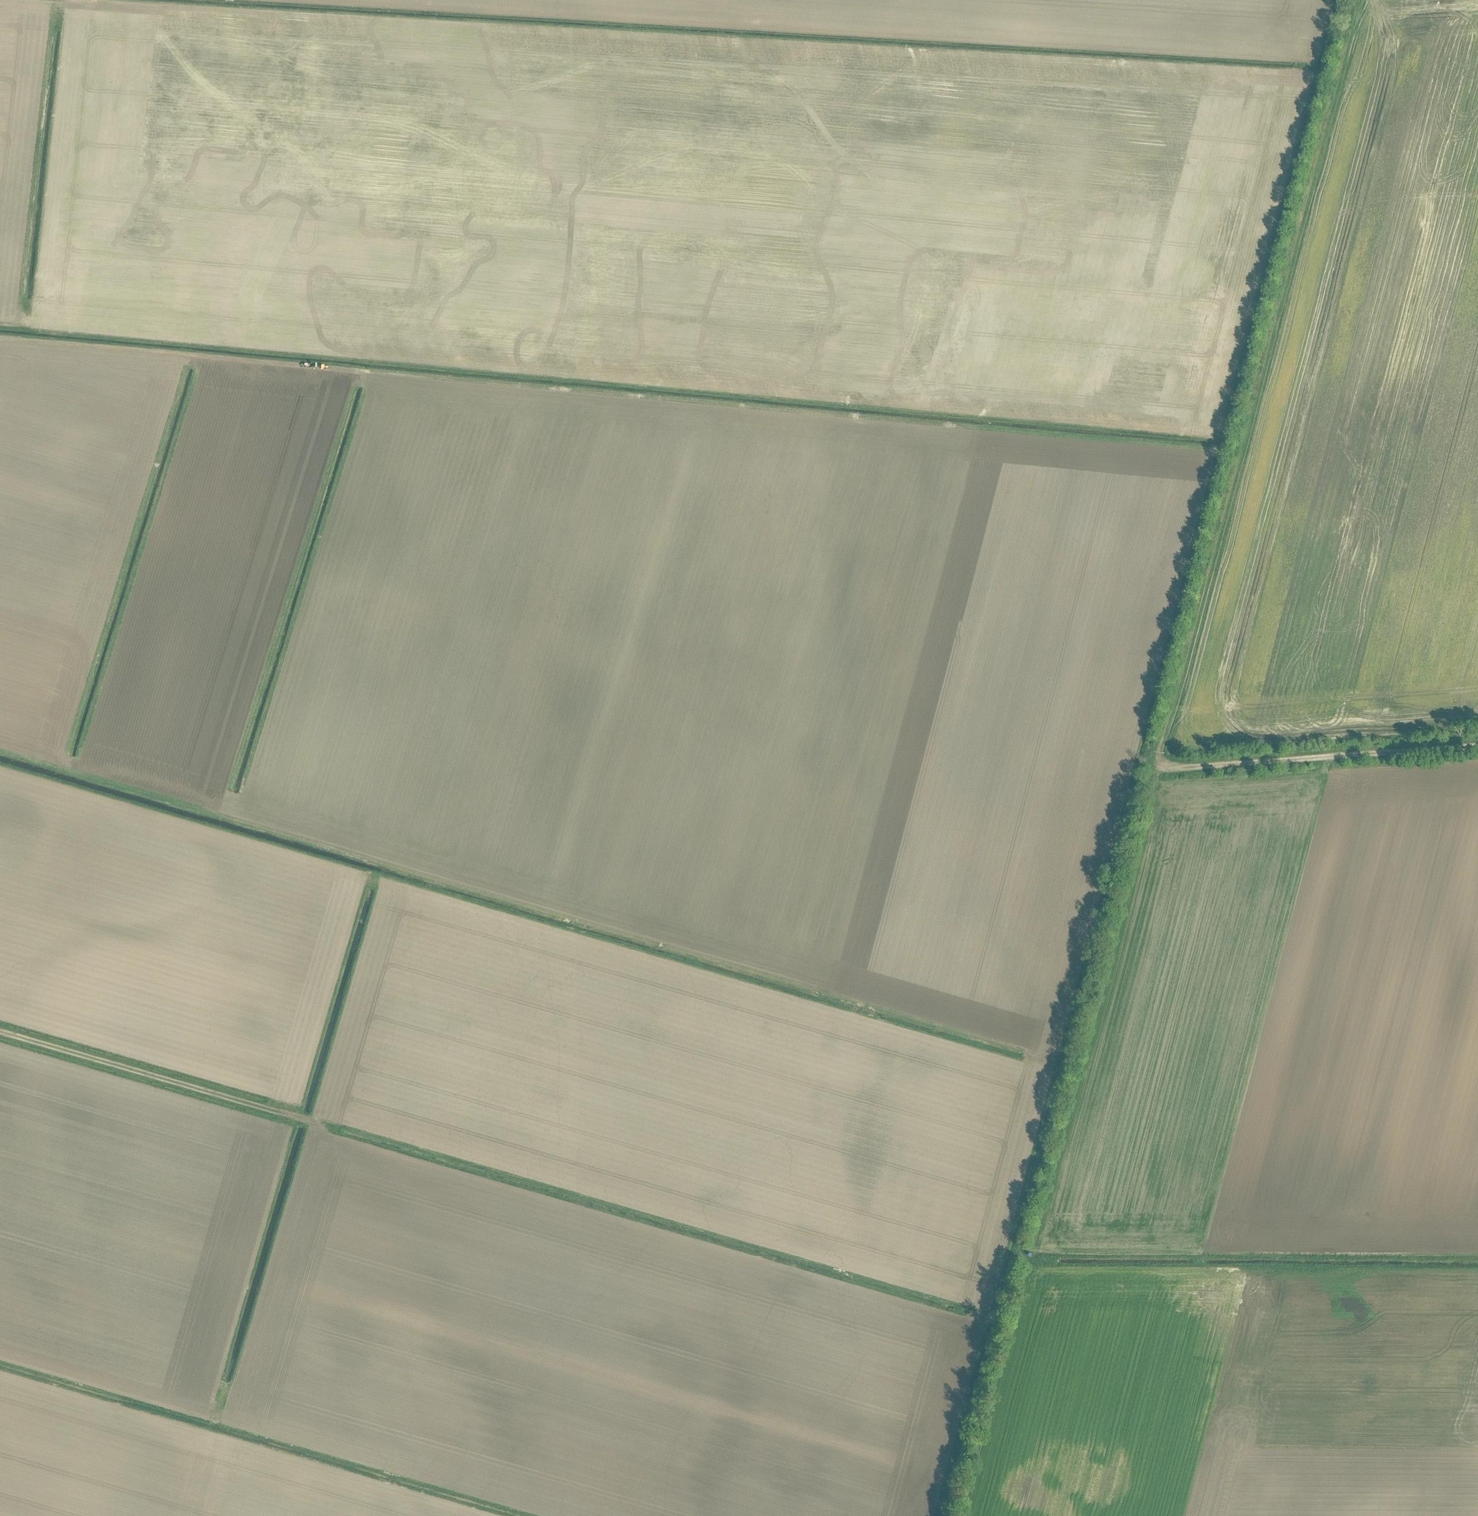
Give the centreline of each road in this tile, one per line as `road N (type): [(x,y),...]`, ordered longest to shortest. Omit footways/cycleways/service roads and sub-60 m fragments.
road 1 (track): [(1360,0),(1162,759),(1175,768),(1477,745)]

